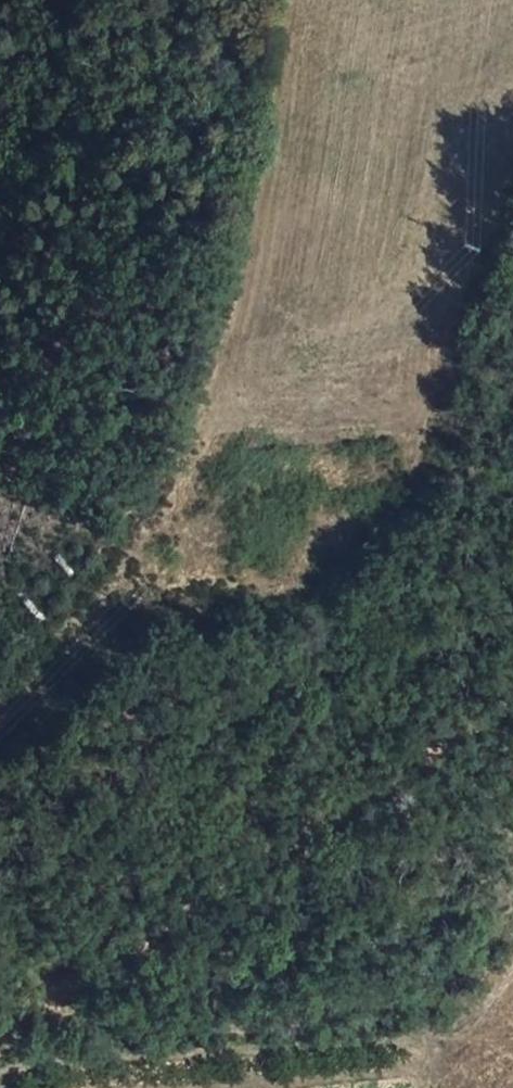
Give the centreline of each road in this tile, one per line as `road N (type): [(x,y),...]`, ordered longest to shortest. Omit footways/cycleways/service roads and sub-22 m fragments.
road 1 (track): [(0,1021),(60,991),(512,674)]

